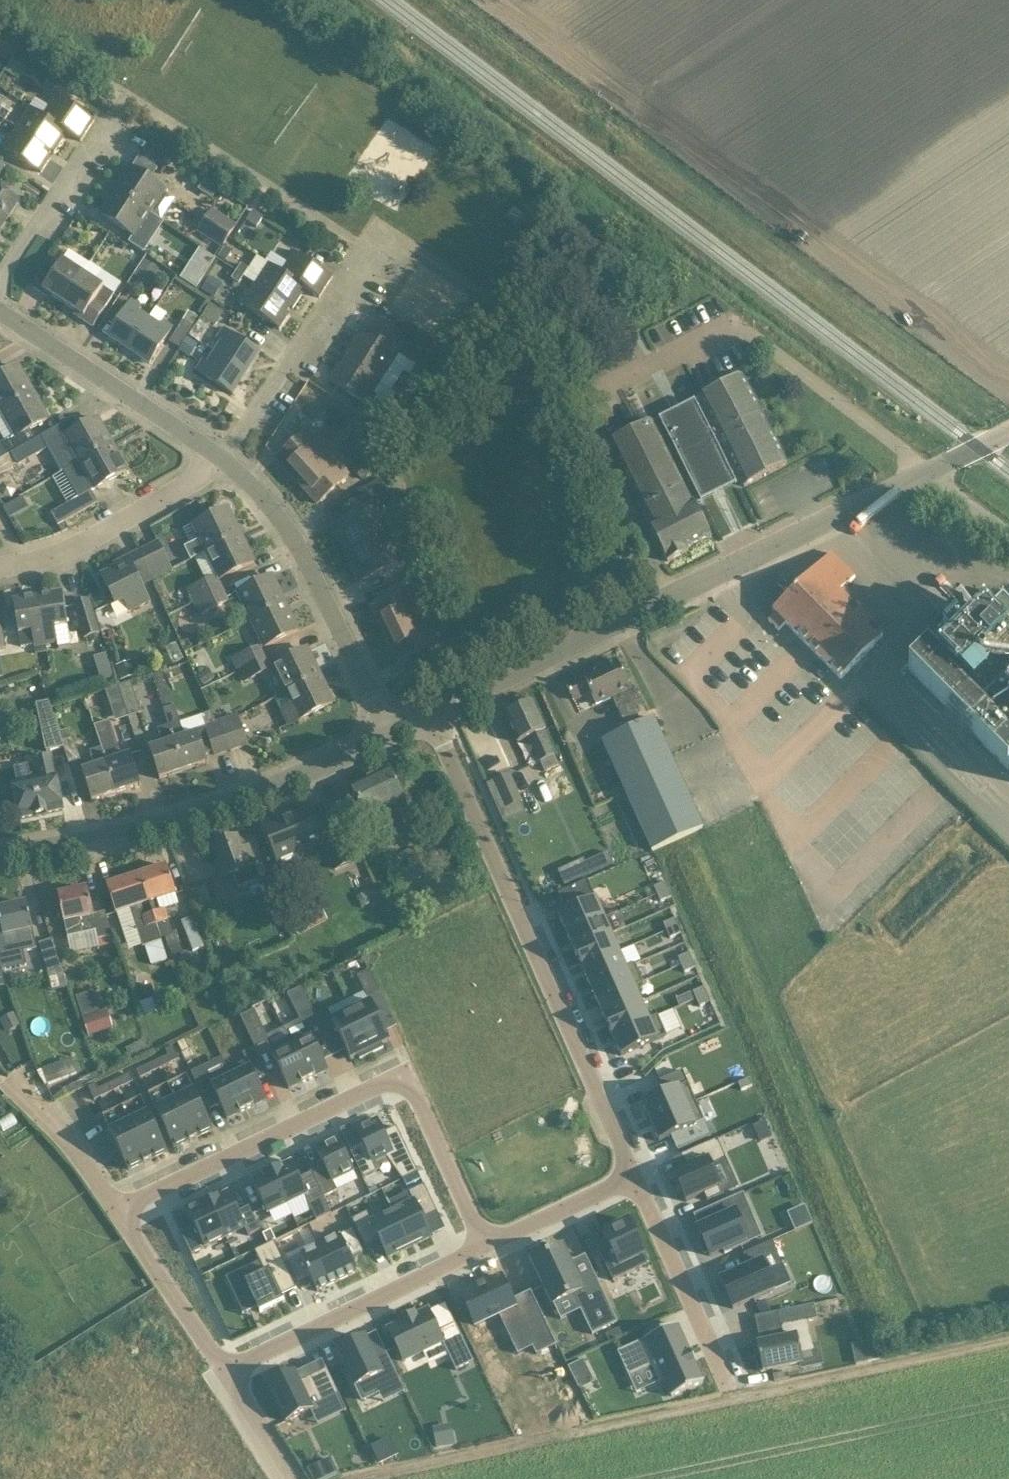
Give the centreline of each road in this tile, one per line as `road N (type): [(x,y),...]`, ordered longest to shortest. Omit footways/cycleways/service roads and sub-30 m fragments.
road 1 (tertiary): [(430,715),(929,471)]
road 2 (residential): [(634,1182),(430,715)]
road 3 (residential): [(483,1246),(402,1076),(112,1210)]
road 4 (tertiary): [(0,857),(192,819),(394,732)]
road 5 (residential): [(226,463),(282,521),(394,732)]
road 6 (residential): [(483,1246),(222,1374)]
road 7 (residential): [(0,312),(226,463)]
road 8 (residential): [(226,463),(58,556),(0,566)]
road 9 (residential): [(226,463),(344,271)]
road 10 (residential): [(726,1382),(634,1182)]
road 11 (residential): [(222,1374),(112,1210)]
road 12 (residential): [(0,277),(108,124)]
road 13 (residential): [(634,1182),(483,1246)]
road 14 (residential): [(291,1478),(222,1374)]

